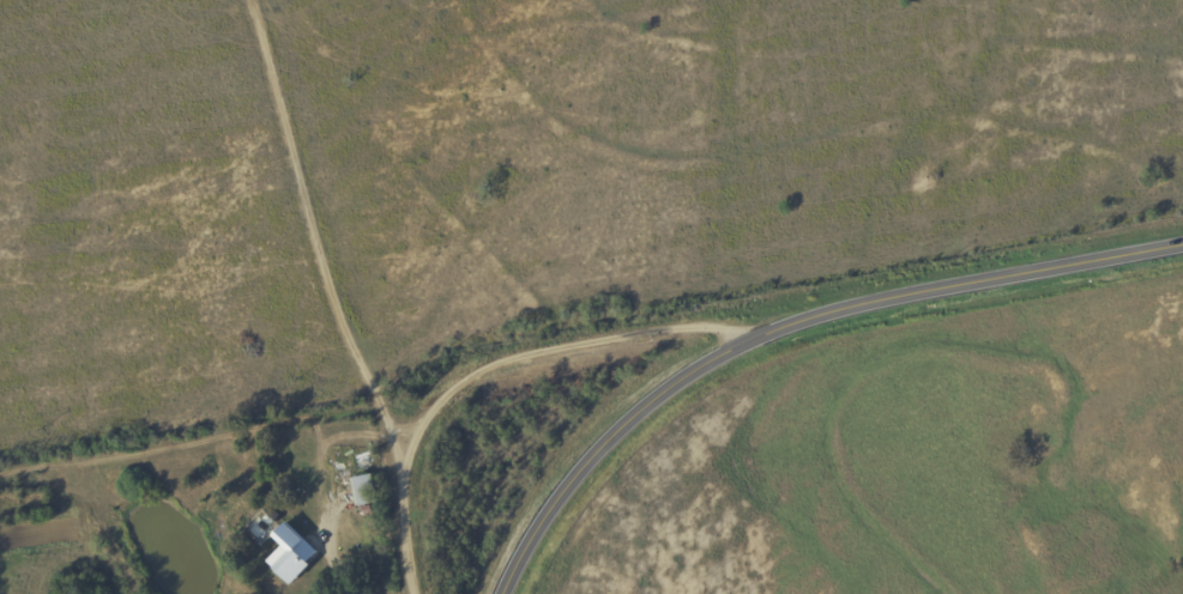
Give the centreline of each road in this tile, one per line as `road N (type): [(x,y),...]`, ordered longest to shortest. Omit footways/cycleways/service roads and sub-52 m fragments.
road 1 (tertiary): [(503,593),(551,507),(605,443),(669,389),(741,346),(852,307),(1182,246)]
road 2 (residential): [(417,593),(406,462),(424,422),(463,384),(500,364),(624,340),(734,326),(779,329)]
road 3 (residential): [(292,0),(412,442)]

